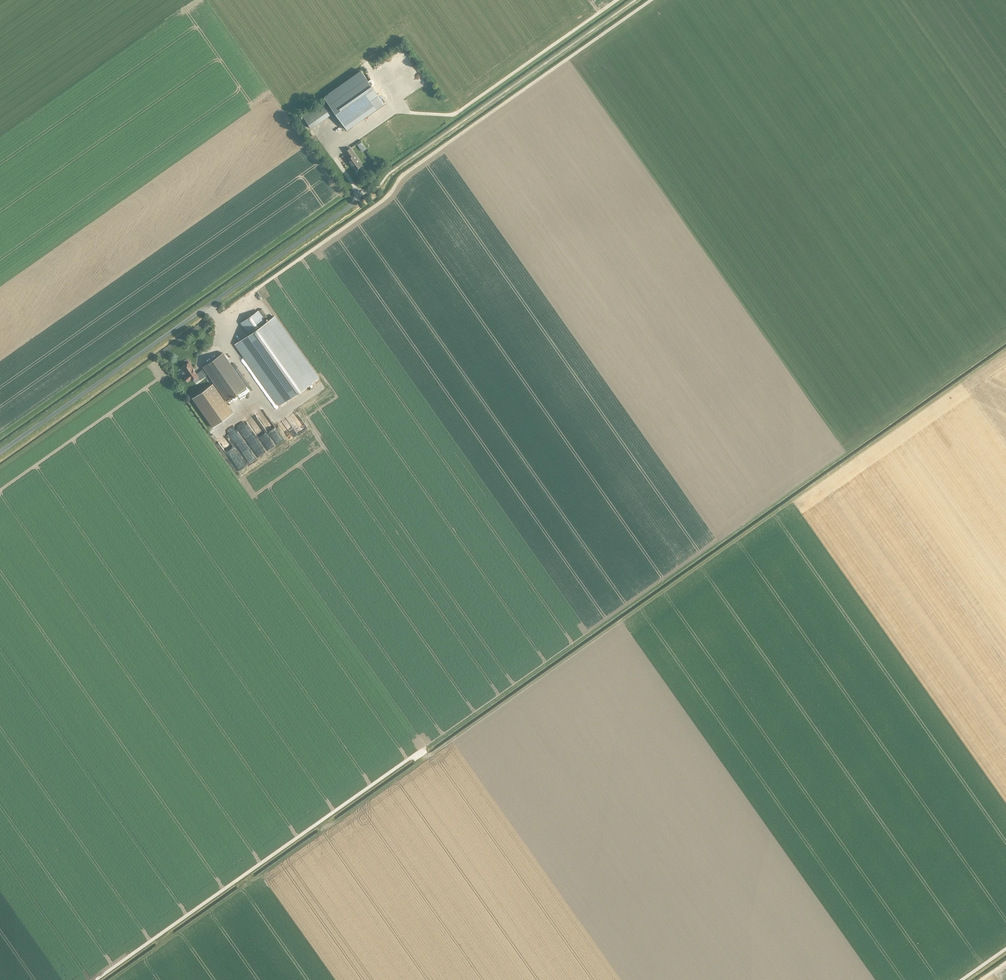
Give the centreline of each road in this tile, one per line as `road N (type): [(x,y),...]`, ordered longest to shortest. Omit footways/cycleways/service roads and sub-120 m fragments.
road 1 (unclassified): [(0,451),(374,189)]

